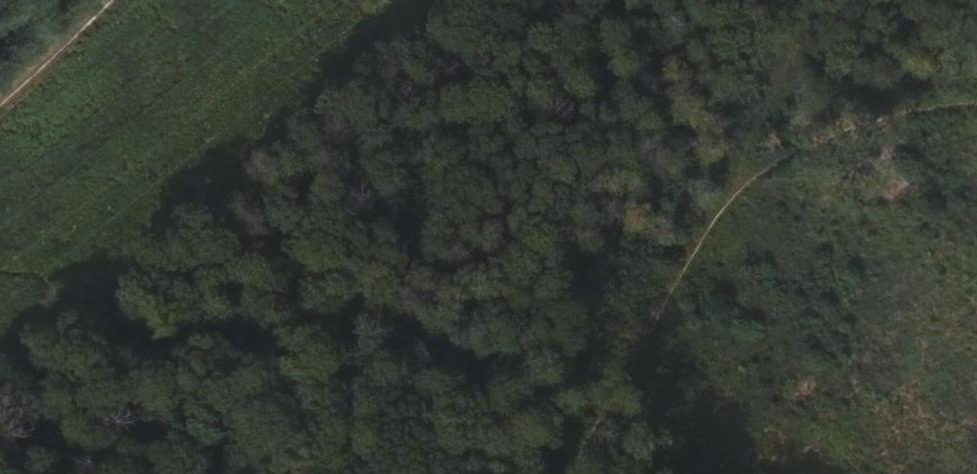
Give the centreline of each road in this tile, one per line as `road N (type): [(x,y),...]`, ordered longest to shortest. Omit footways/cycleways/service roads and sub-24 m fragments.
road 1 (track): [(0,99),(120,0)]

